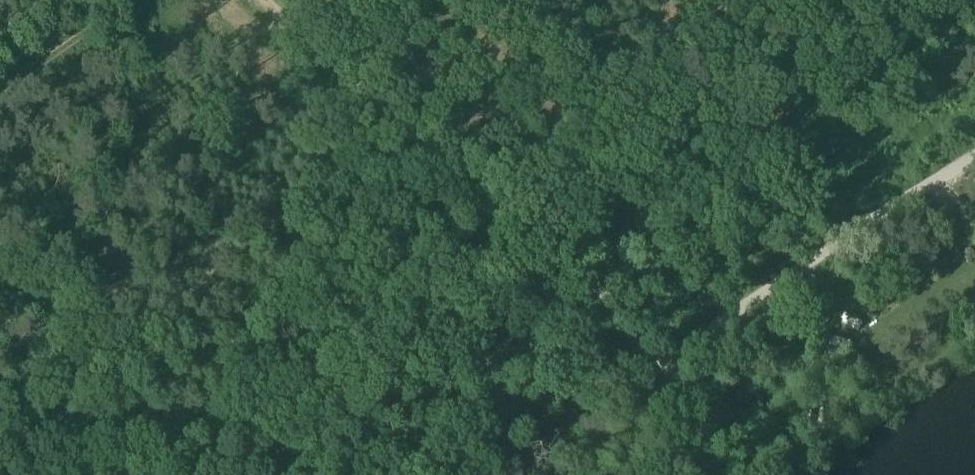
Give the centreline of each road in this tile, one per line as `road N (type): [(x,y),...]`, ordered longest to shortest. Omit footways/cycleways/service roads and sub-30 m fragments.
road 1 (track): [(668,358),(345,72),(280,0)]
road 2 (unclassified): [(668,358),(974,149)]
road 3 (track): [(141,0),(0,93)]
road 4 (unclassified): [(668,358),(720,474)]

